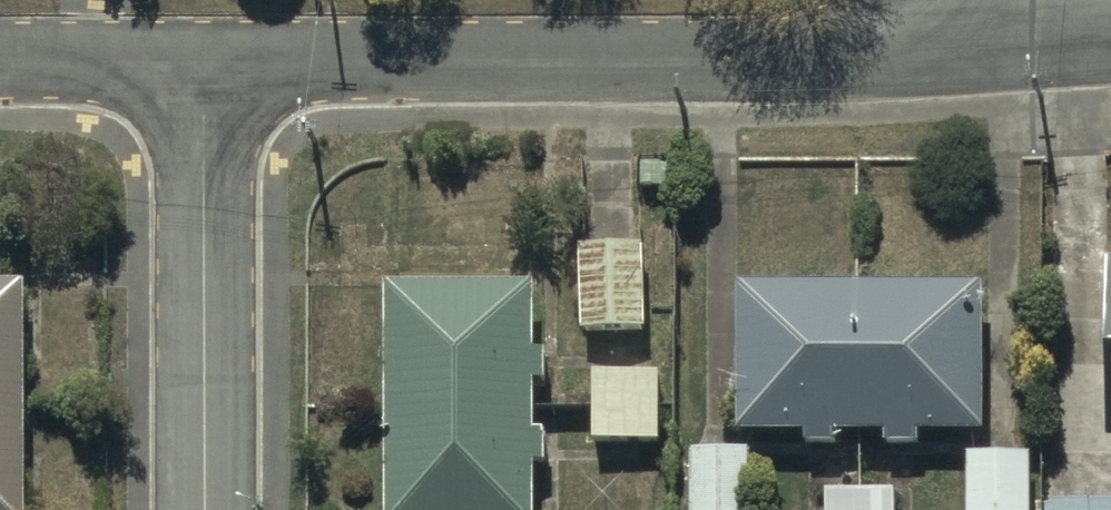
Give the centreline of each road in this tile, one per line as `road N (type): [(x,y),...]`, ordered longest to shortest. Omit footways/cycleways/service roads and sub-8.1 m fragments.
road 1 (residential): [(205,70),(814,56),(986,27)]
road 2 (residential): [(204,509),(205,70)]
road 3 (residential): [(205,70),(0,67)]
road 4 (residential): [(986,27),(1110,16)]

